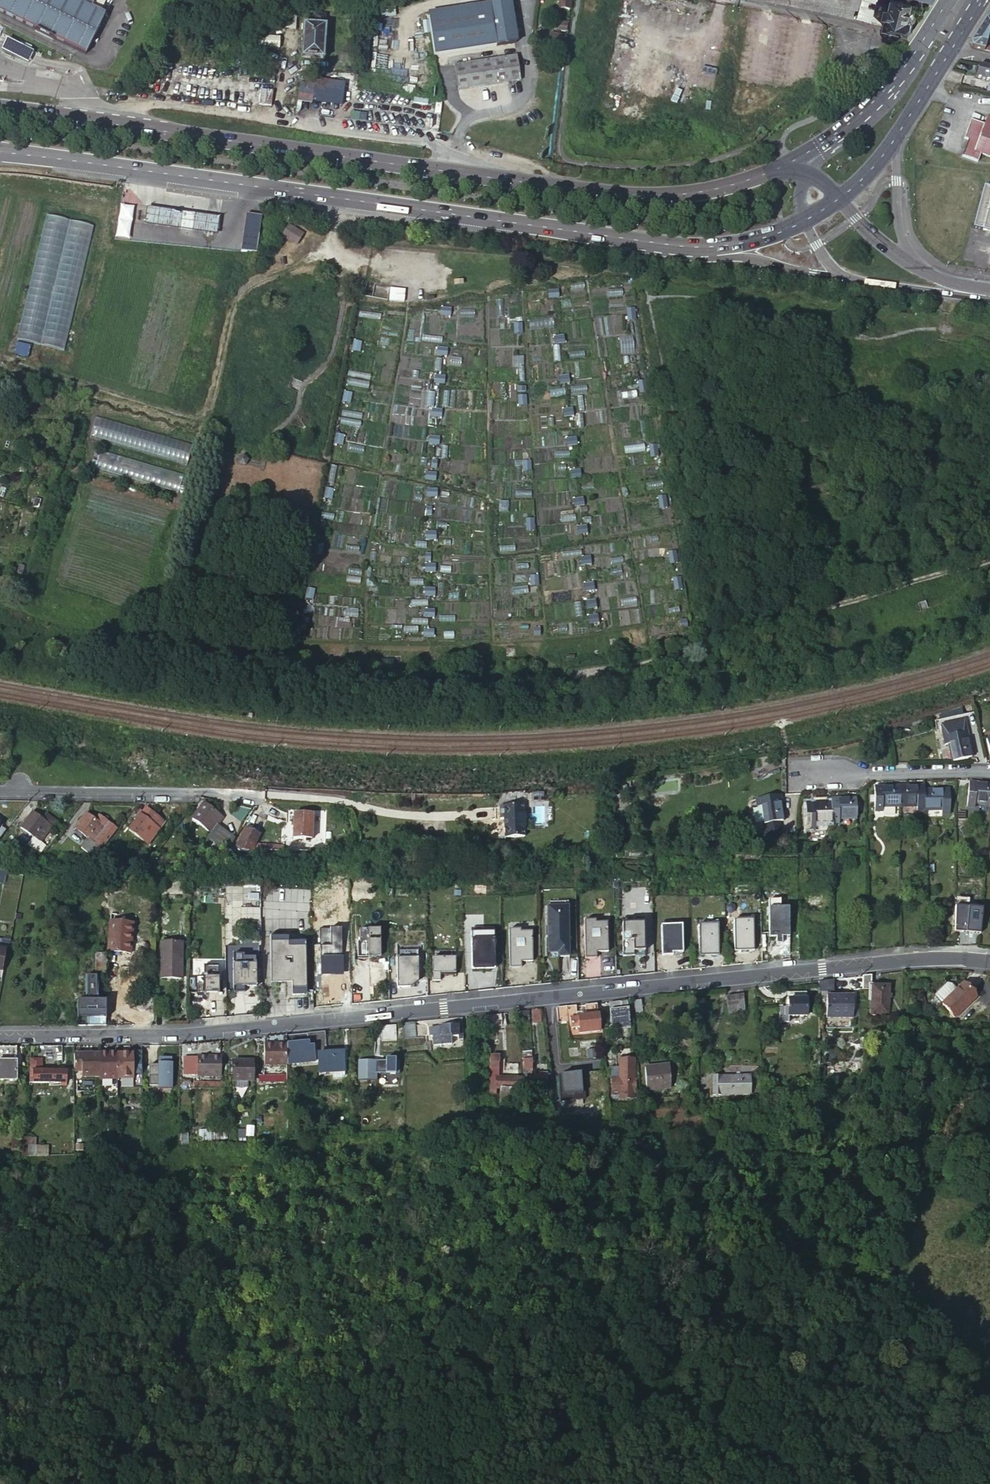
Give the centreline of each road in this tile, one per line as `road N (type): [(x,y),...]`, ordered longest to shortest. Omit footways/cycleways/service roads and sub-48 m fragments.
road 1 (residential): [(989,960),(874,961),(181,1036),(0,1035)]
road 2 (primary): [(0,154),(716,247)]
road 3 (track): [(0,356),(200,415),(210,405),(235,299),(314,256),(336,231),(346,199)]
road 4 (track): [(527,676),(667,657),(989,560)]
road 5 (unclassified): [(514,178),(420,137),(268,115),(152,103),(113,123)]
road 6 (primary): [(514,178),(113,123)]
road 7 (primary): [(780,169),(645,193),(514,178)]
road 8 (primary): [(948,0),(888,92),(806,159)]
road 9 (residential): [(0,791),(190,796)]
road 10 (residential): [(989,773),(800,774)]
road 11 (secondary): [(839,278),(977,294)]
road 12 (secondary): [(915,268),(900,223),(894,141)]
road 13 (secondary): [(716,247),(839,278)]

